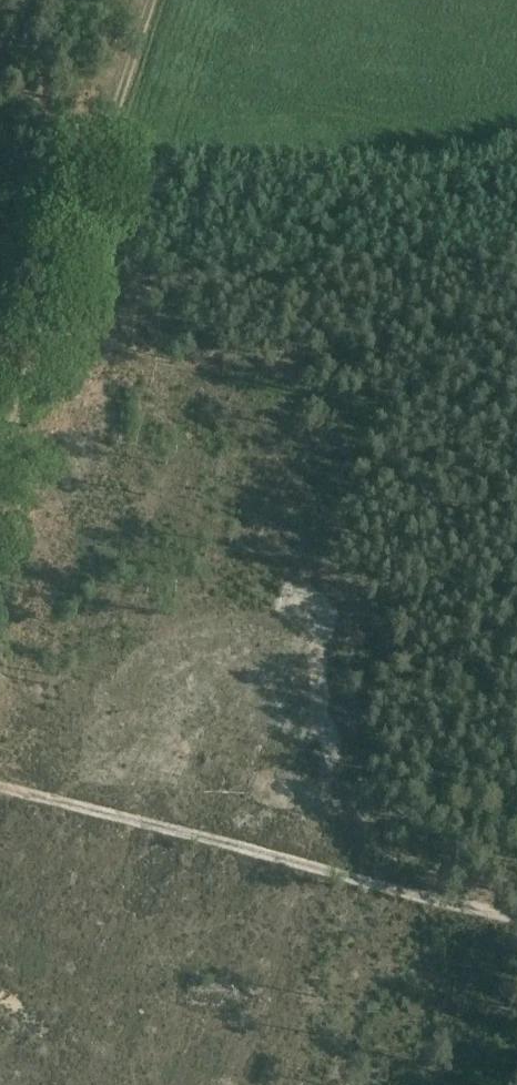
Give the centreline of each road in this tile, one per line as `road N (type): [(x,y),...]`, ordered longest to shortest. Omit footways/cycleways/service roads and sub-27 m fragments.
road 1 (track): [(0,781),(516,915)]
road 2 (track): [(147,0),(0,464)]
road 3 (track): [(91,182),(391,190),(516,177)]

